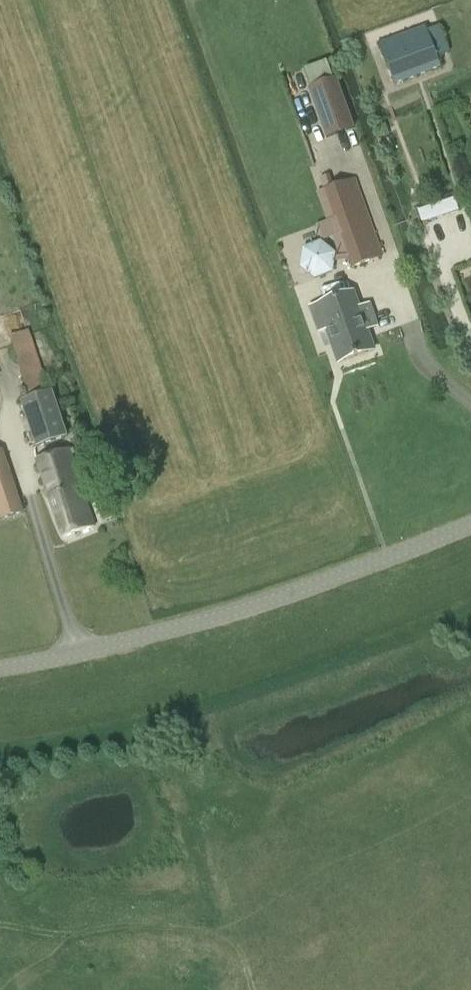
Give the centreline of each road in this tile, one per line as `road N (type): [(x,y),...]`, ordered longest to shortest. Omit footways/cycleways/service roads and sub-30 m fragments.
road 1 (tertiary): [(0,670),(226,617),(470,523)]
road 2 (track): [(244,686),(393,639),(470,604)]

